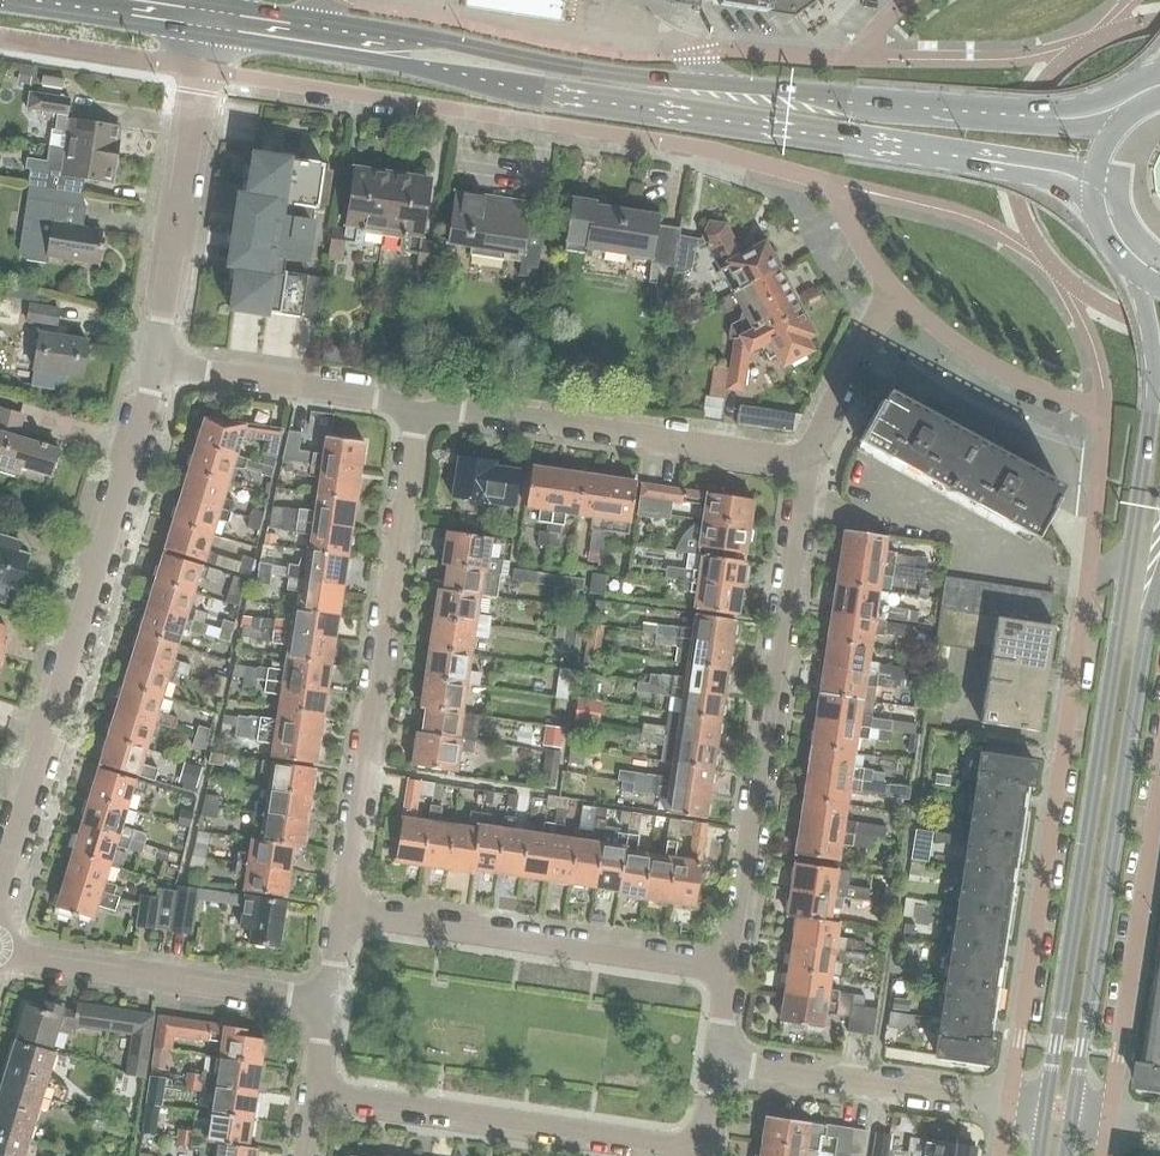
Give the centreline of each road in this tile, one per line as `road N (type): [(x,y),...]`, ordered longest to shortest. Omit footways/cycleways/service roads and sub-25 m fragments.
road 1 (primary): [(206,38),(977,160)]
road 2 (residential): [(200,72),(685,146),(838,185),(852,226),(891,286)]
road 3 (primary): [(815,92),(638,77),(214,6)]
road 4 (primary): [(1129,553),(1045,1109)]
road 5 (residential): [(0,886),(157,365)]
road 6 (primary): [(1073,1113),(1159,580)]
road 7 (residential): [(1087,586),(1009,1104)]
road 8 (residential): [(731,967),(806,456)]
road 9 (residential): [(344,910),(418,412)]
road 10 (residential): [(891,286),(973,354),(1104,413),(1087,586)]
road 11 (residential): [(806,456),(460,409),(418,412)]
road 12 (residential): [(731,967),(344,910)]
road 13 (residential): [(317,1096),(703,1153)]
road 14 (primary): [(1156,74),(1090,103),(1049,110),(815,92)]
road 15 (residential): [(1110,1119),(1159,788)]
road 16 (residential): [(0,955),(330,1002)]
road 17 (primary): [(1137,109),(1092,126),(1024,126),(890,115),(815,92)]
road 18 (residential): [(157,365),(200,72)]
road 19 (residential): [(1009,1104),(718,1061)]
road 20 (primary): [(1130,269),(1146,311),(1154,370),(1129,553)]
road 21 (residential): [(418,412),(377,397),(157,365)]
road 22 (residential): [(906,0),(860,59),(688,54)]
road 23 (primary): [(0,6),(206,38)]
road 24 (residential): [(0,41),(200,72)]
road 25 (residential): [(806,456),(891,286)]
road 26 (primary): [(977,160),(1071,189),(1094,213)]

